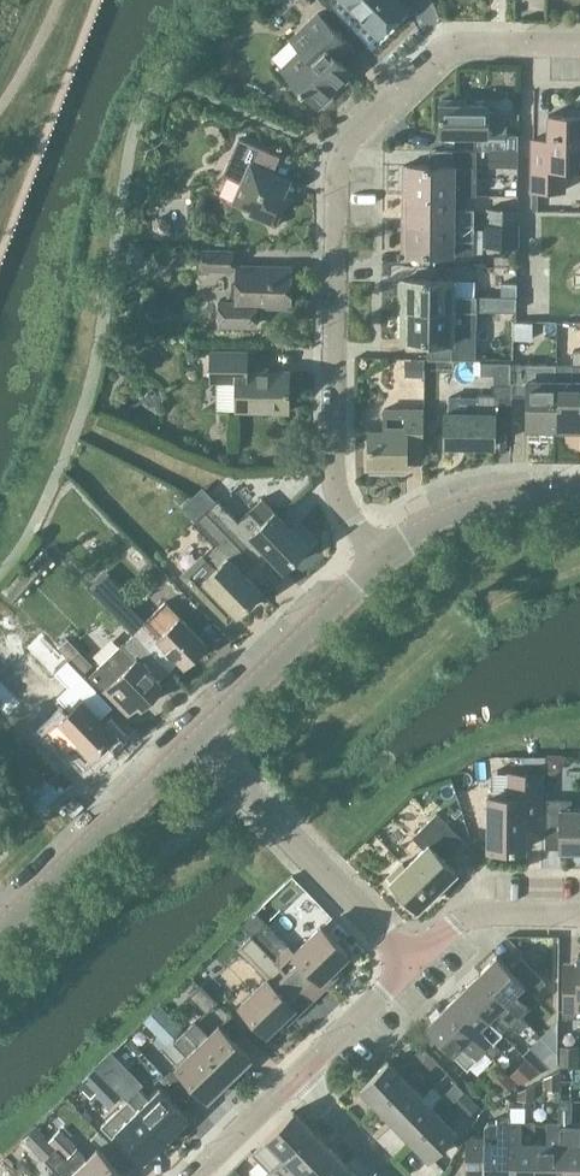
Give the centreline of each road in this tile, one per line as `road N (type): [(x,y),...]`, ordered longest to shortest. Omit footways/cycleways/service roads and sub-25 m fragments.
road 1 (residential): [(379,561),(340,500),(333,469),(341,154),(453,45),(579,46)]
road 2 (residential): [(413,962),(197,741)]
road 3 (tertiary): [(197,741),(0,931)]
road 4 (tertiary): [(379,561),(197,741)]
road 5 (tertiary): [(579,492),(466,509),(379,561)]
road 6 (residential): [(579,914),(480,914),(452,924),(413,962)]
road 7 (residential): [(297,1075),(413,962)]
road 8 (residential): [(191,1175),(297,1075)]
road 9 (residential): [(396,1175),(297,1075)]

